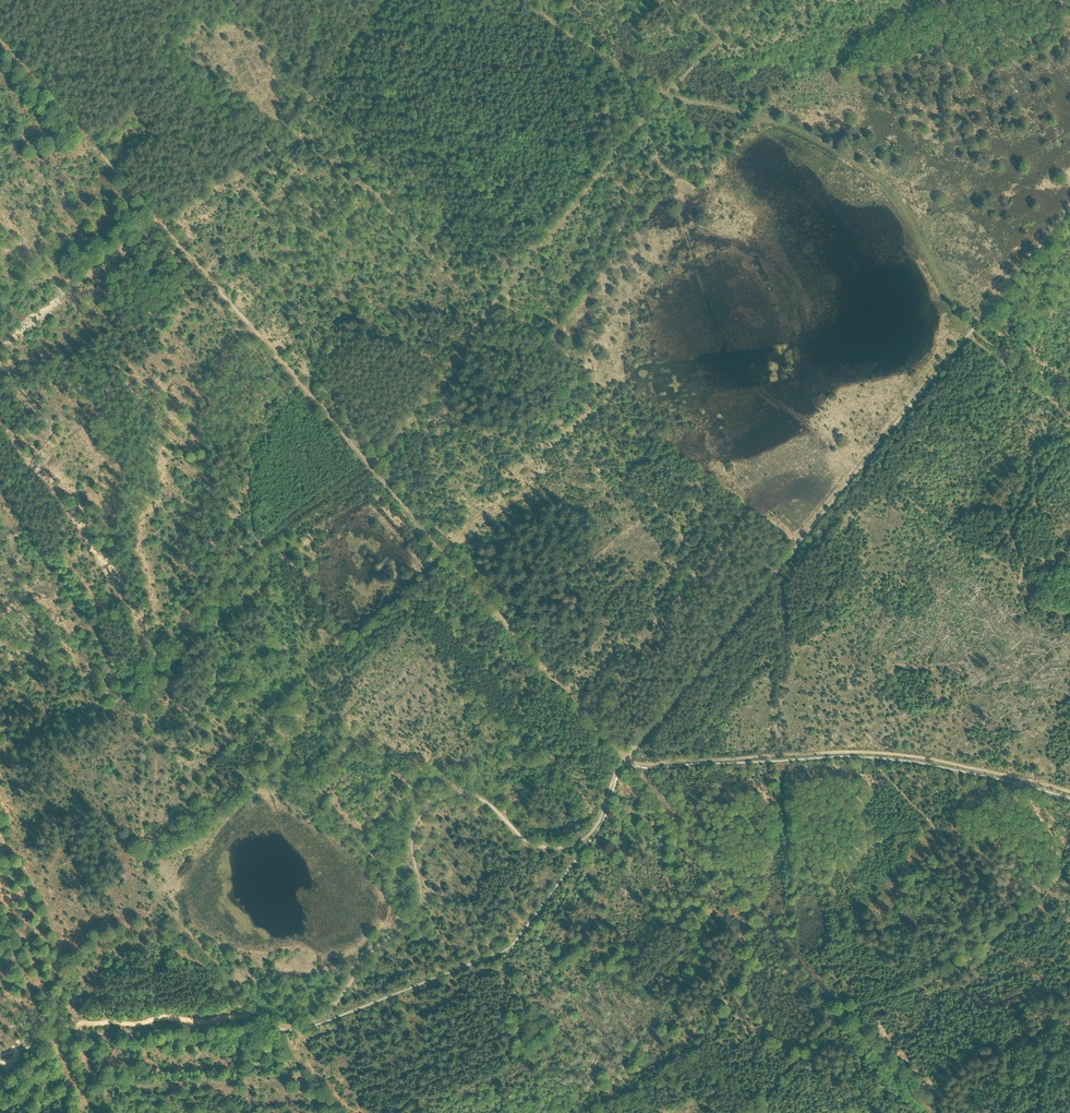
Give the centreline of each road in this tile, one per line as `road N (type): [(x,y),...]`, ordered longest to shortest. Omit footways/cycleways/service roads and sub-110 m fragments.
road 1 (track): [(933,1112),(371,466)]
road 2 (track): [(628,760),(599,824),(563,847),(531,843),(475,796),(431,805),(412,836),(421,889),(410,920),(374,948),(319,1018),(287,1027),(268,1022)]
road 3 (track): [(0,424),(116,577),(136,618),(145,663),(147,855),(160,901),(186,939)]
road 4 (track): [(628,760),(968,337)]
road 5 (track): [(628,760),(871,752),(1069,792)]
road 6 (track): [(0,730),(50,724),(113,693),(260,549)]
road 7 (track): [(321,0),(293,118),(247,167),(163,227)]
road 8 (track): [(0,39),(163,227)]
road 9 (track): [(58,1034),(86,1024),(257,1016)]
road 10 (track): [(186,939),(130,933),(95,948),(65,984),(58,1034)]
road 11 (track): [(254,331),(371,466)]
road 12 (track): [(667,96),(523,0)]
road 13 (track): [(968,337),(1069,209)]
road 14 (track): [(163,227),(254,331)]
road 15 (track): [(667,96),(752,0)]
road 16 (track): [(968,337),(1069,415)]

